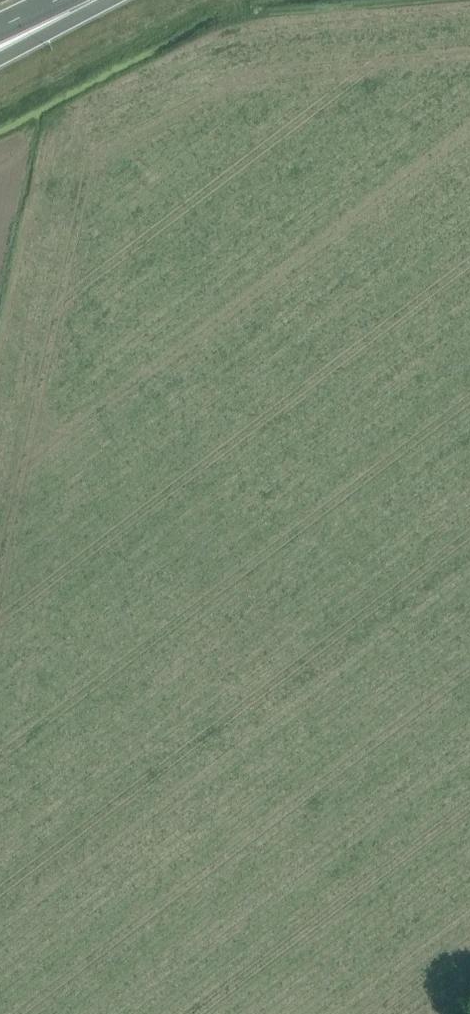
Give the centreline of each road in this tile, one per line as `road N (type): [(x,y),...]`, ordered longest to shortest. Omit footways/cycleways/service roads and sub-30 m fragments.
road 1 (motorway): [(0,59),(106,0)]

